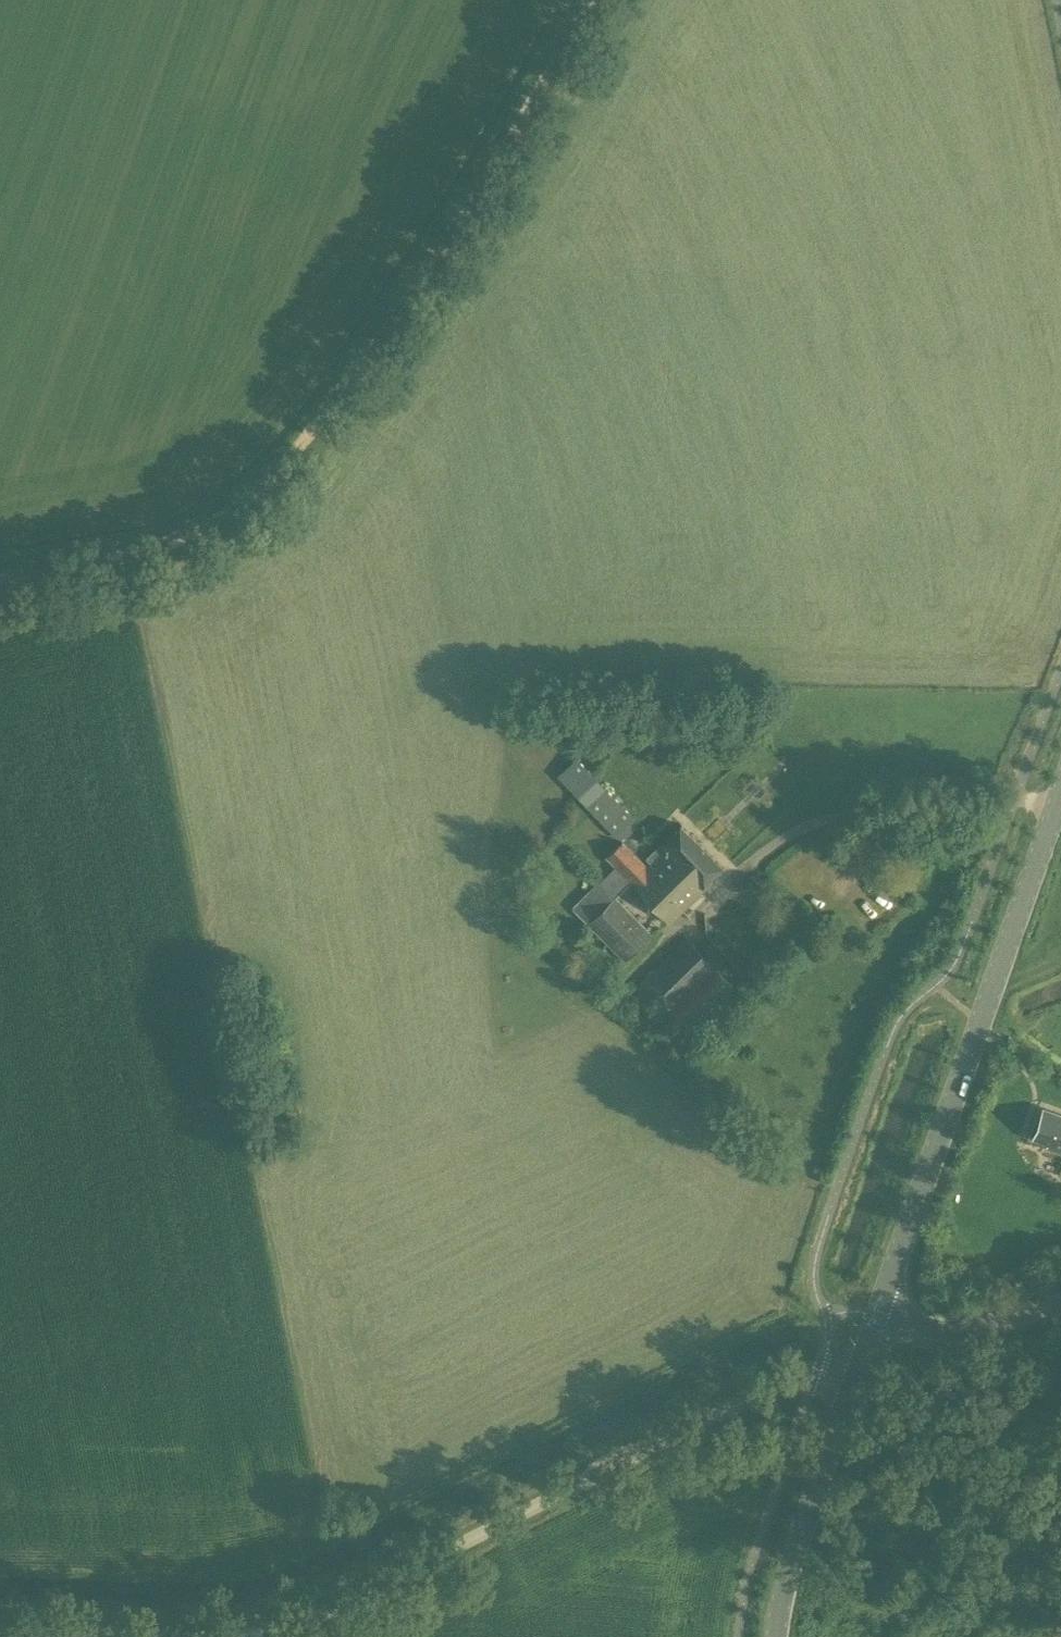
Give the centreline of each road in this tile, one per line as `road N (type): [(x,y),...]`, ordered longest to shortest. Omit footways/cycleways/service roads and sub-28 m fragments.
road 1 (track): [(0,572),(173,540),(271,480),(336,408),(580,0)]
road 2 (unclassified): [(222,1636),(310,1617),(863,1350)]
road 3 (tertiary): [(870,1332),(1060,790)]
road 4 (tertiary): [(777,1636),(779,1603),(863,1350)]
road 5 (tertiary): [(1060,1304),(928,1332),(870,1332)]

